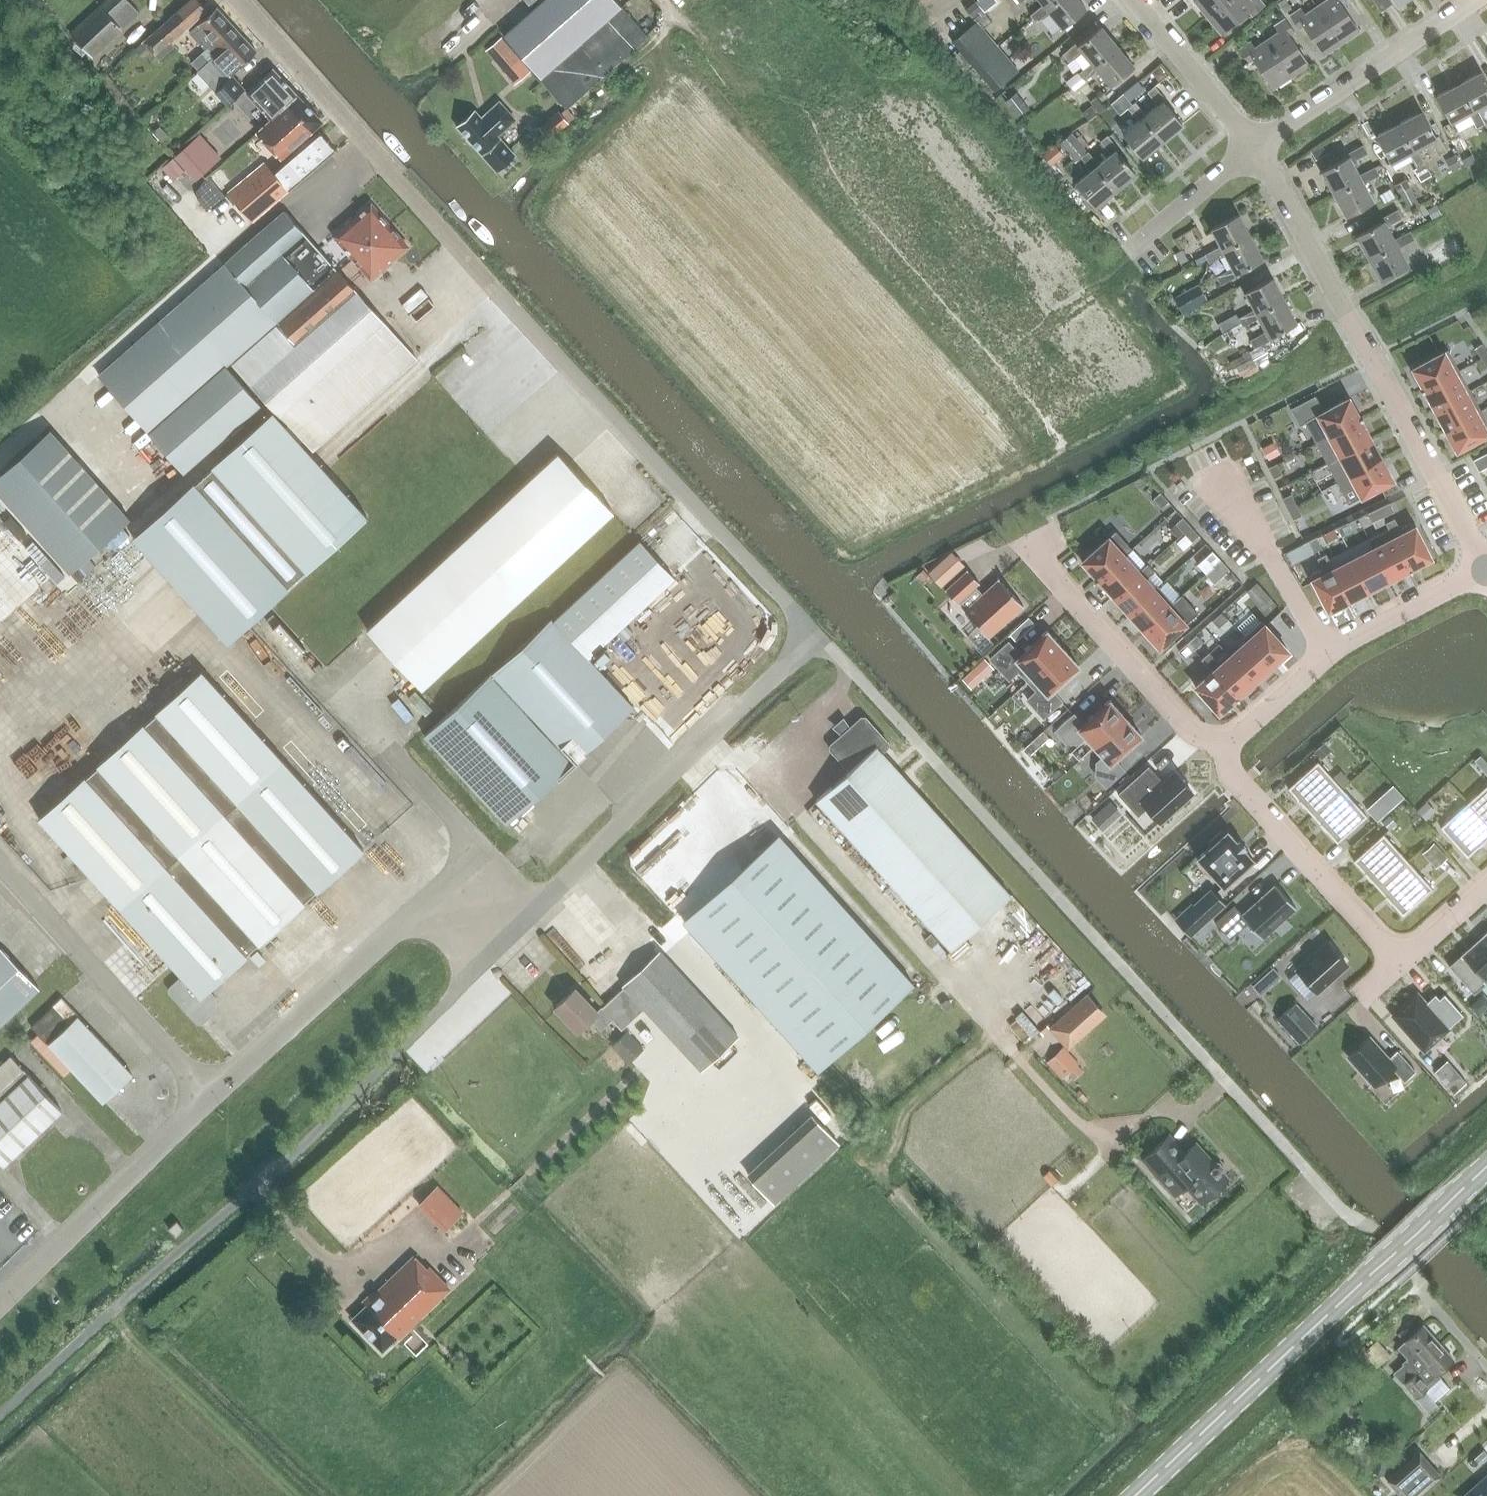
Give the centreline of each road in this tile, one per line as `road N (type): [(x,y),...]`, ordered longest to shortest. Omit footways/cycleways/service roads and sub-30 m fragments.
road 1 (unclassified): [(1486,1365),(816,634)]
road 2 (unclassified): [(816,634),(238,0)]
road 3 (secondary): [(1133,1495),(1486,1166)]
road 4 (residential): [(1486,570),(1256,146)]
road 5 (unclassified): [(499,947),(816,634)]
road 6 (unclassified): [(207,1101),(442,886)]
road 7 (residential): [(1486,571),(1357,636),(1224,748)]
road 8 (unclassified): [(207,1101),(0,871)]
road 9 (unclassified): [(0,1307),(207,1101)]
road 10 (residential): [(1224,748),(1184,727),(1040,565),(1046,540)]
road 11 (residential): [(1224,748),(1232,777),(1258,812),(1398,963)]
road 12 (residential): [(1256,146),(1474,0)]
road 13 (residential): [(1256,146),(1135,0)]
road 14 (residential): [(1133,245),(1256,146)]

